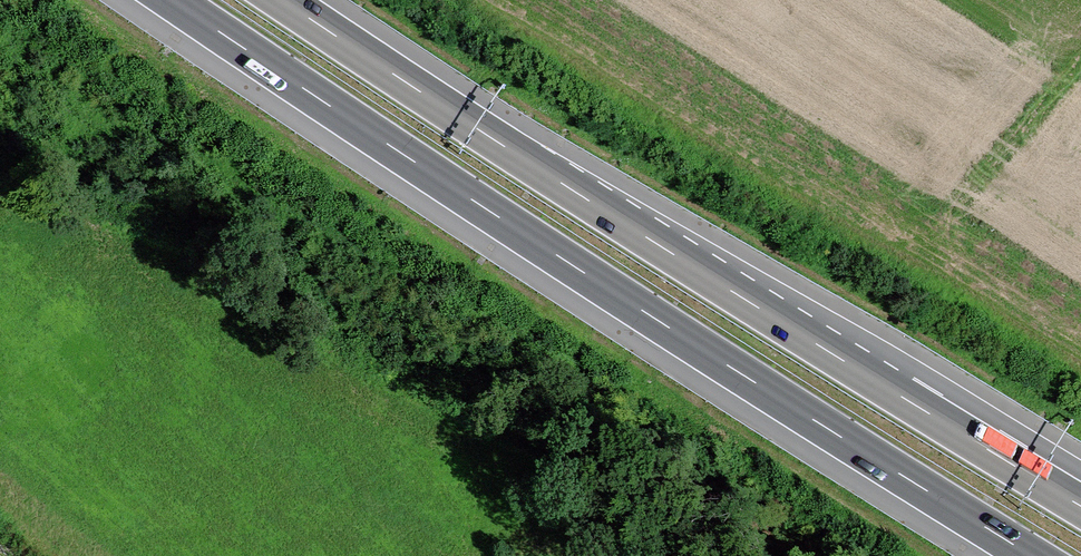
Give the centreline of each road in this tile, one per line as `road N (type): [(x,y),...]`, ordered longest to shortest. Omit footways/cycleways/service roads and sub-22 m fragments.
road 1 (motorway): [(168,0),(548,252),(1037,555)]
road 2 (motorway): [(1080,505),(278,0)]

